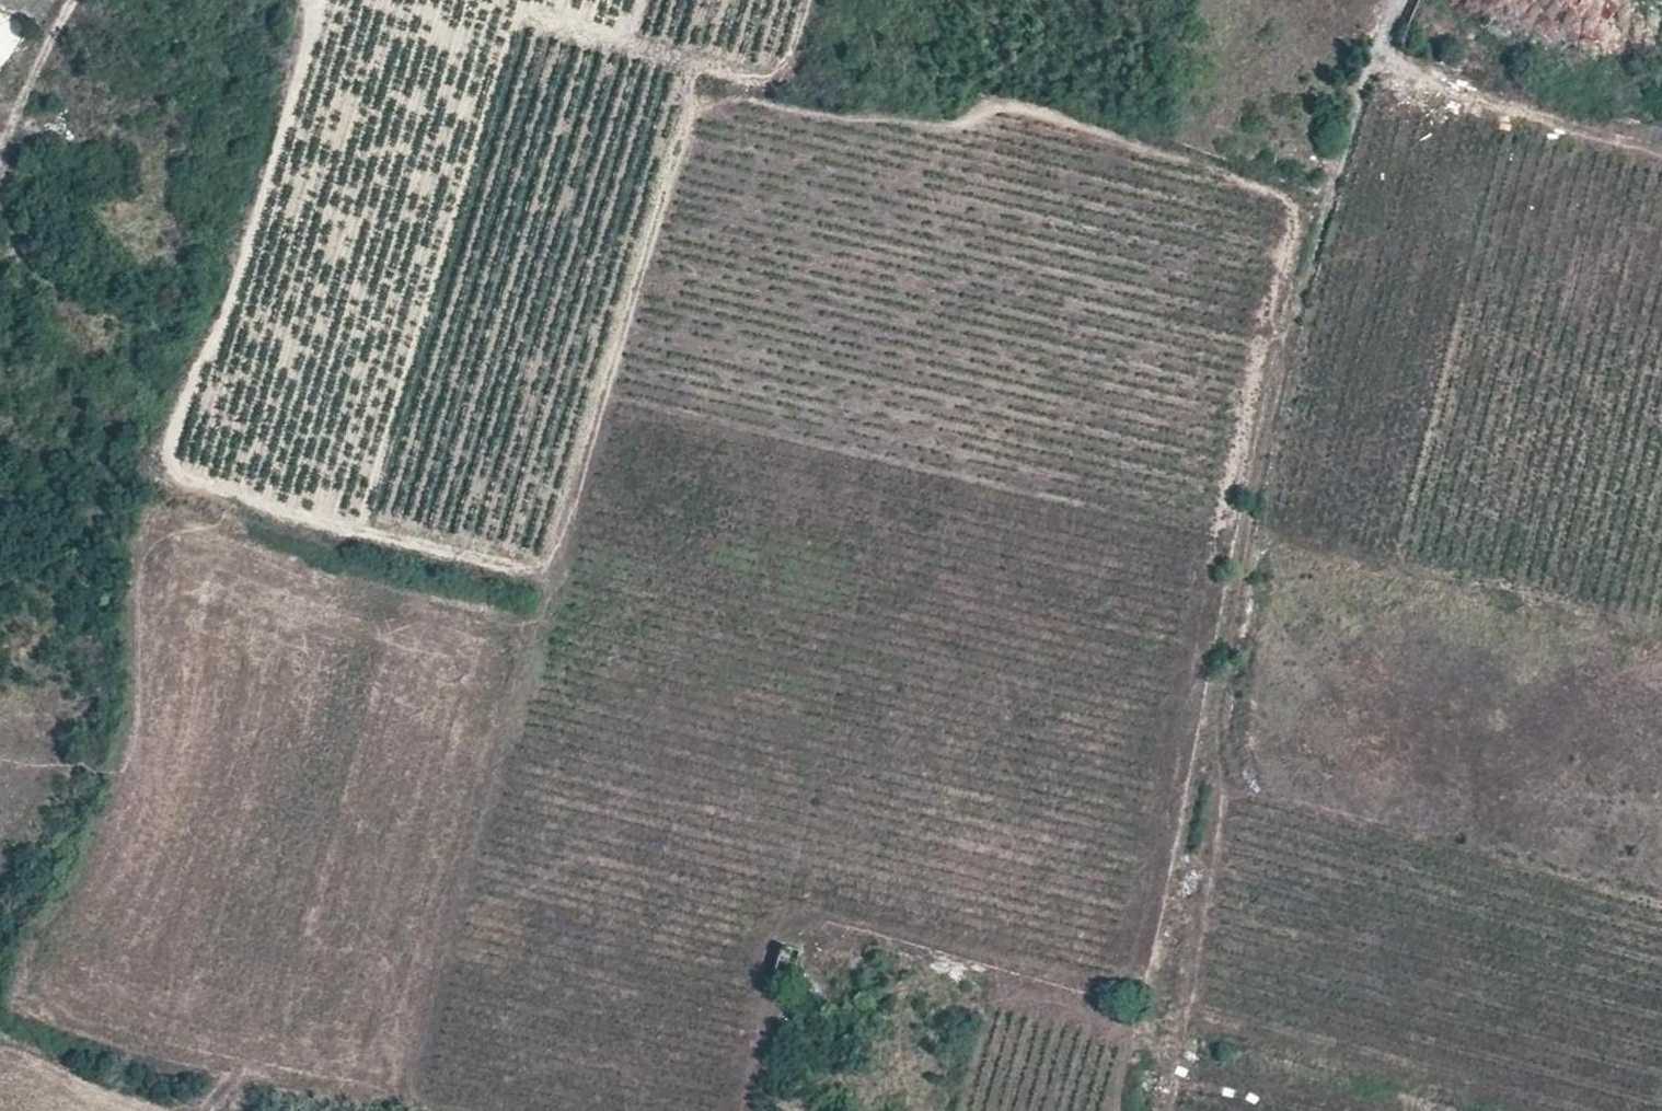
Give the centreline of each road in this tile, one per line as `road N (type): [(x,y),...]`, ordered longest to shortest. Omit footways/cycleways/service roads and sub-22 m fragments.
road 1 (track): [(1382,53),(1314,240),(1241,545),(1143,1110)]
road 2 (track): [(1382,53),(1661,135)]
road 3 (track): [(0,112),(13,116),(19,107),(74,0)]

